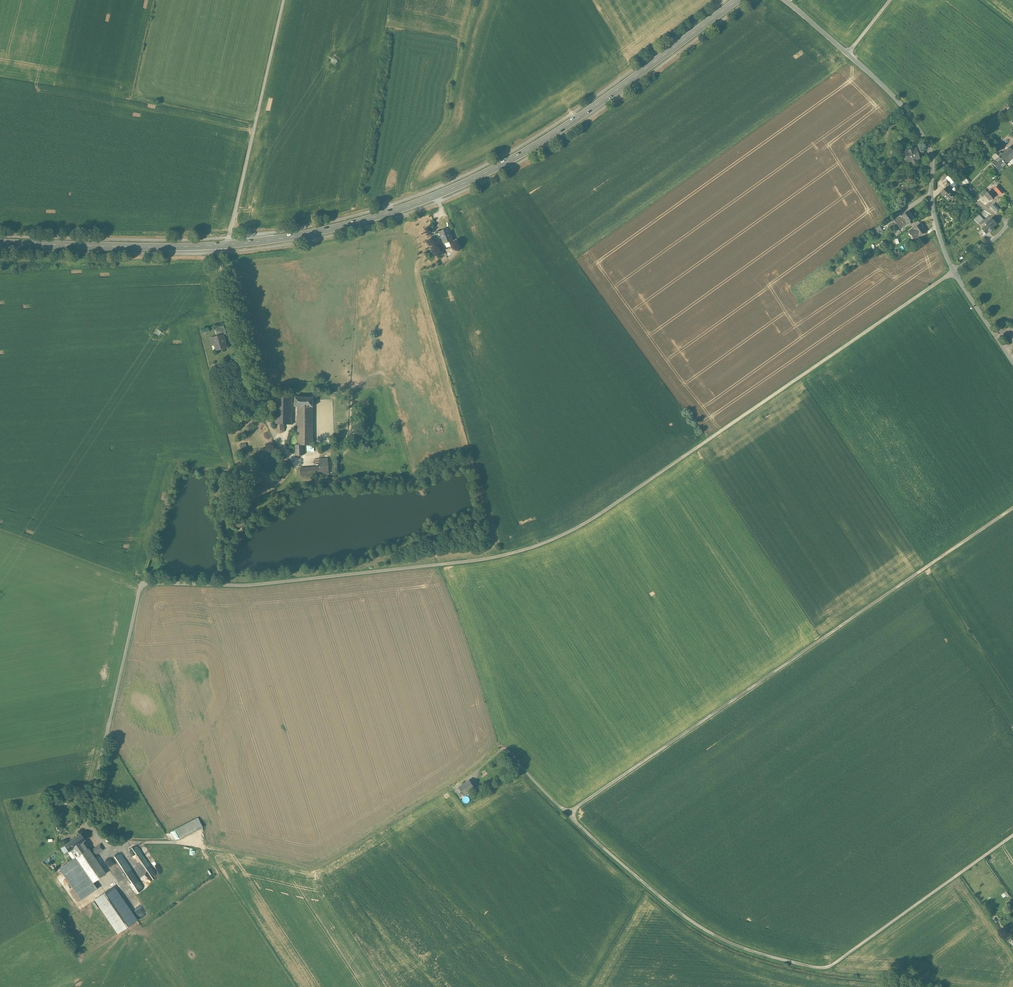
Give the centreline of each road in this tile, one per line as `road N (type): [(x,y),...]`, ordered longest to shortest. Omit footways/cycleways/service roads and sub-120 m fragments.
road 1 (track): [(954,272),(589,522),(528,549),(286,582),(142,583),(89,805),(87,825),(104,841)]
road 2 (primary): [(229,245),(366,221),(484,174),(609,96),(738,0)]
road 3 (track): [(572,813),(1012,509)]
road 4 (track): [(1012,836),(826,967),(712,933),(572,813)]
road 5 (track): [(454,787),(314,869),(179,843),(131,843),(114,853),(104,841)]
road 6 (unclassified): [(954,272),(934,214),(931,150),(903,105),(848,53)]
road 7 (track): [(284,0),(231,238)]
road 8 (primary): [(0,242),(229,245)]

